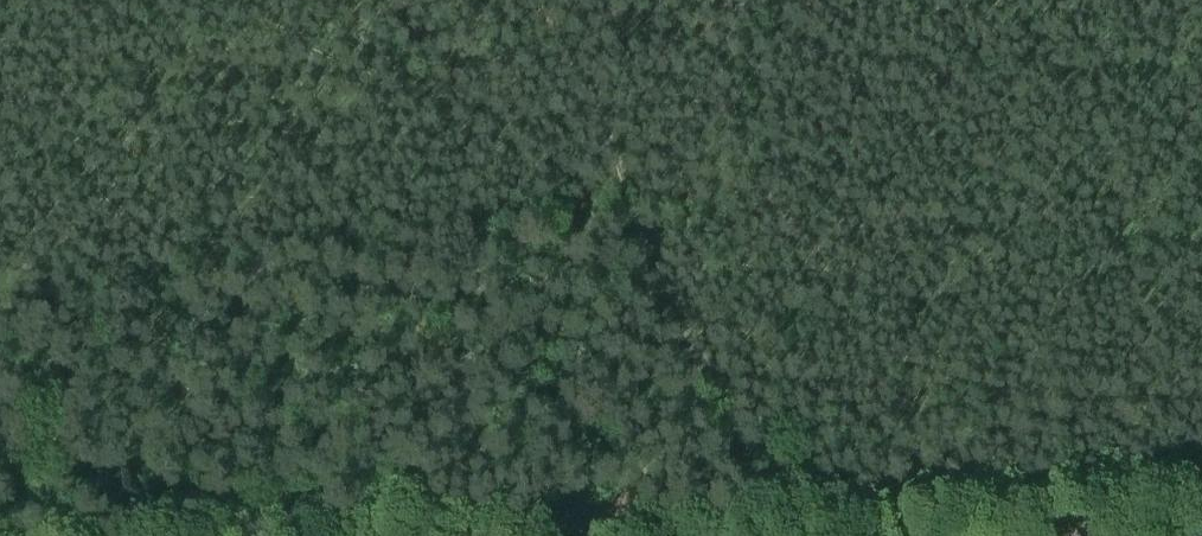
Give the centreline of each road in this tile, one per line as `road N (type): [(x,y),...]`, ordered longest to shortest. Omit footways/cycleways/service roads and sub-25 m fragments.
road 1 (track): [(1201,487),(107,527),(80,535)]
road 2 (track): [(540,0),(655,281),(707,376),(749,508)]

